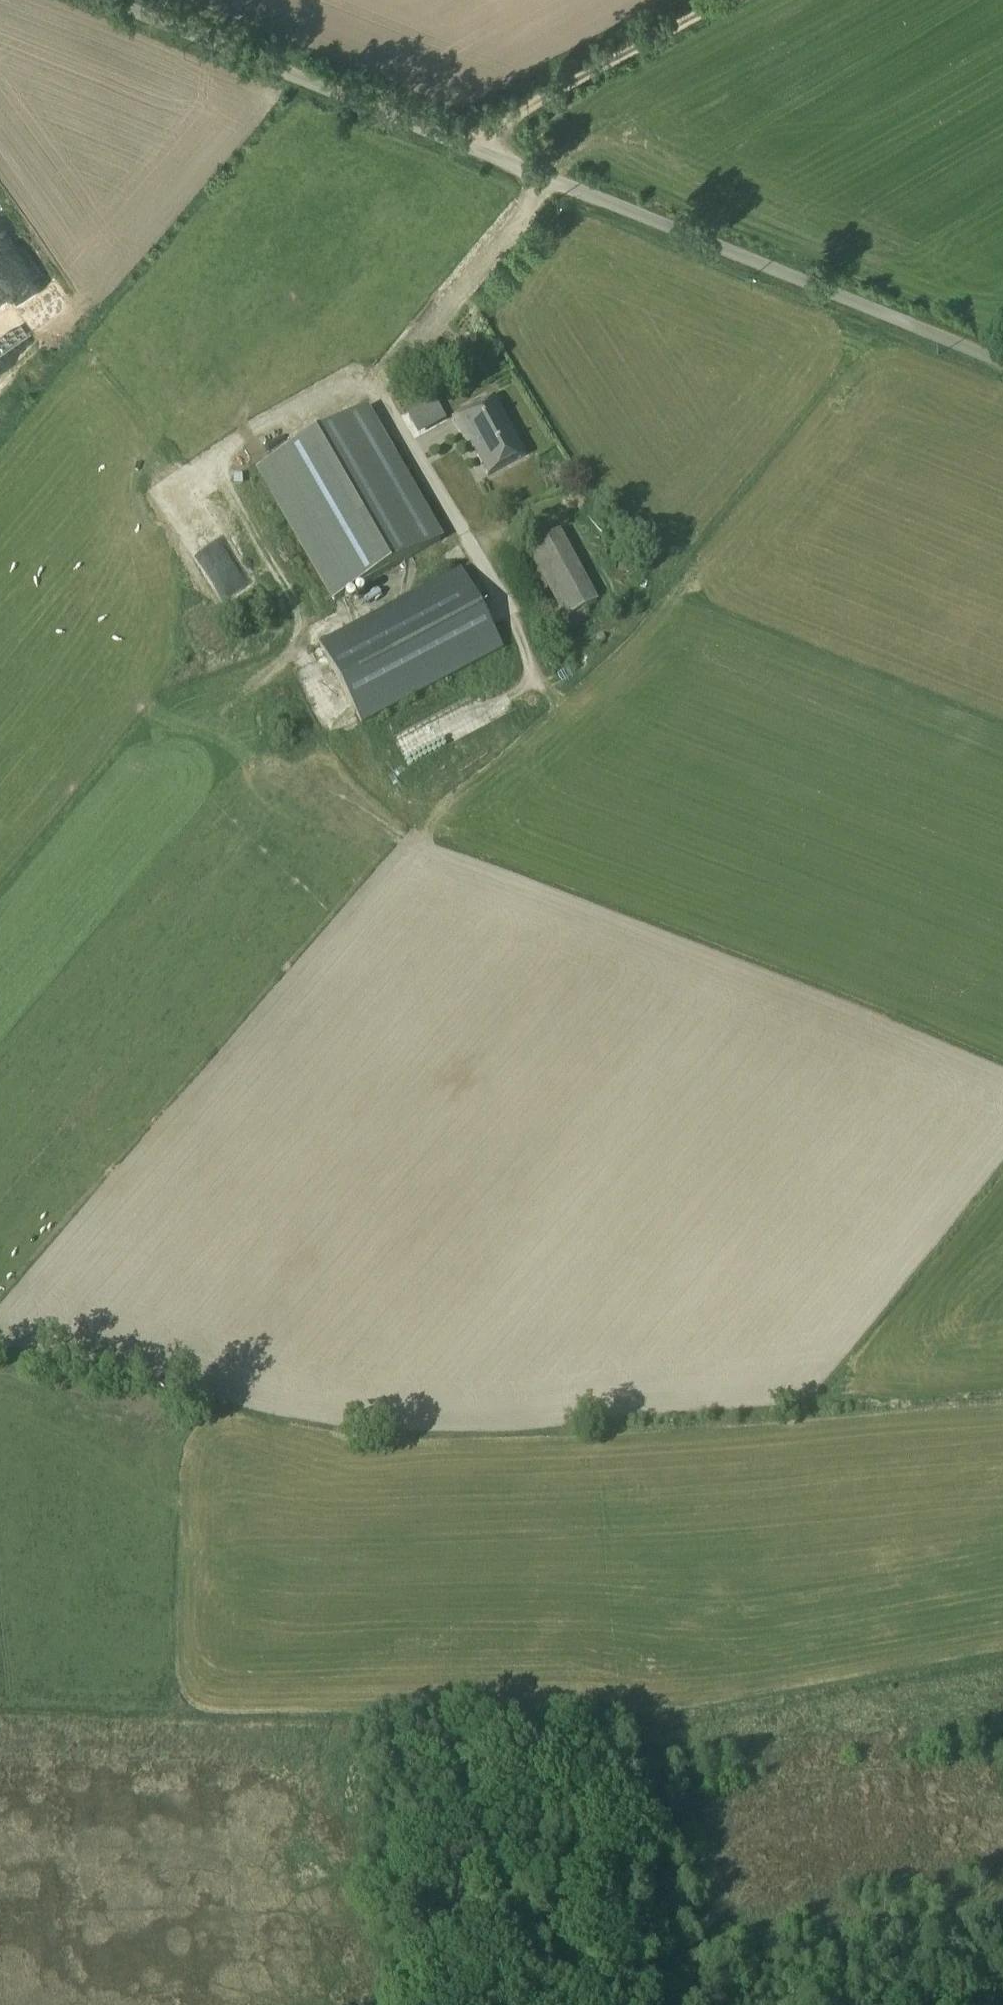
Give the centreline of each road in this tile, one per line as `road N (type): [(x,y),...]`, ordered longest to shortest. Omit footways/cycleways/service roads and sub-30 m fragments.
road 1 (unclassified): [(106,0),(1002,363)]
road 2 (track): [(725,0),(498,127),(476,149)]

